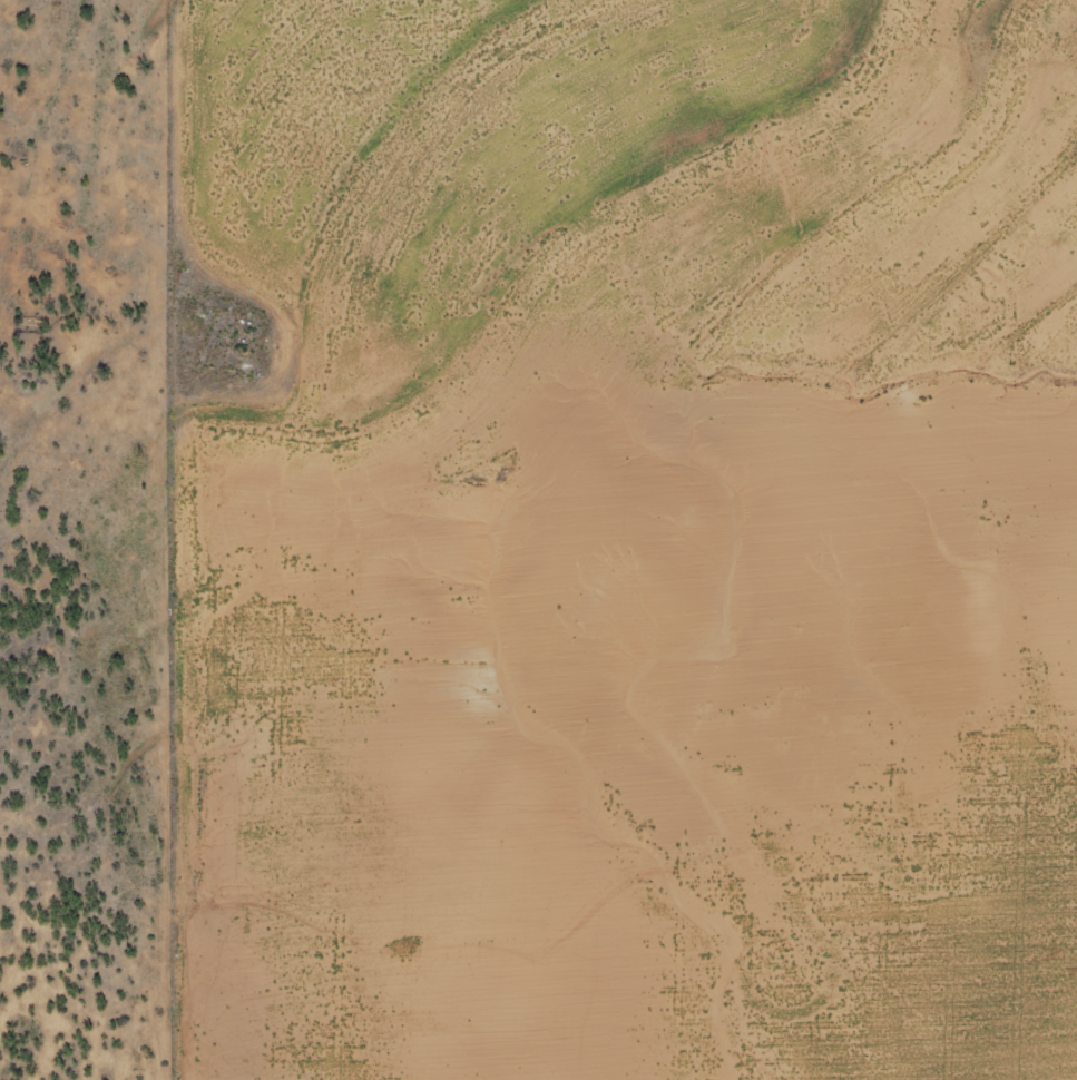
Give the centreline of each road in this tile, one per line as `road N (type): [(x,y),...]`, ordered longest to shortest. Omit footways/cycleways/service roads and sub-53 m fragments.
road 1 (residential): [(0,474),(163,278),(170,0)]

